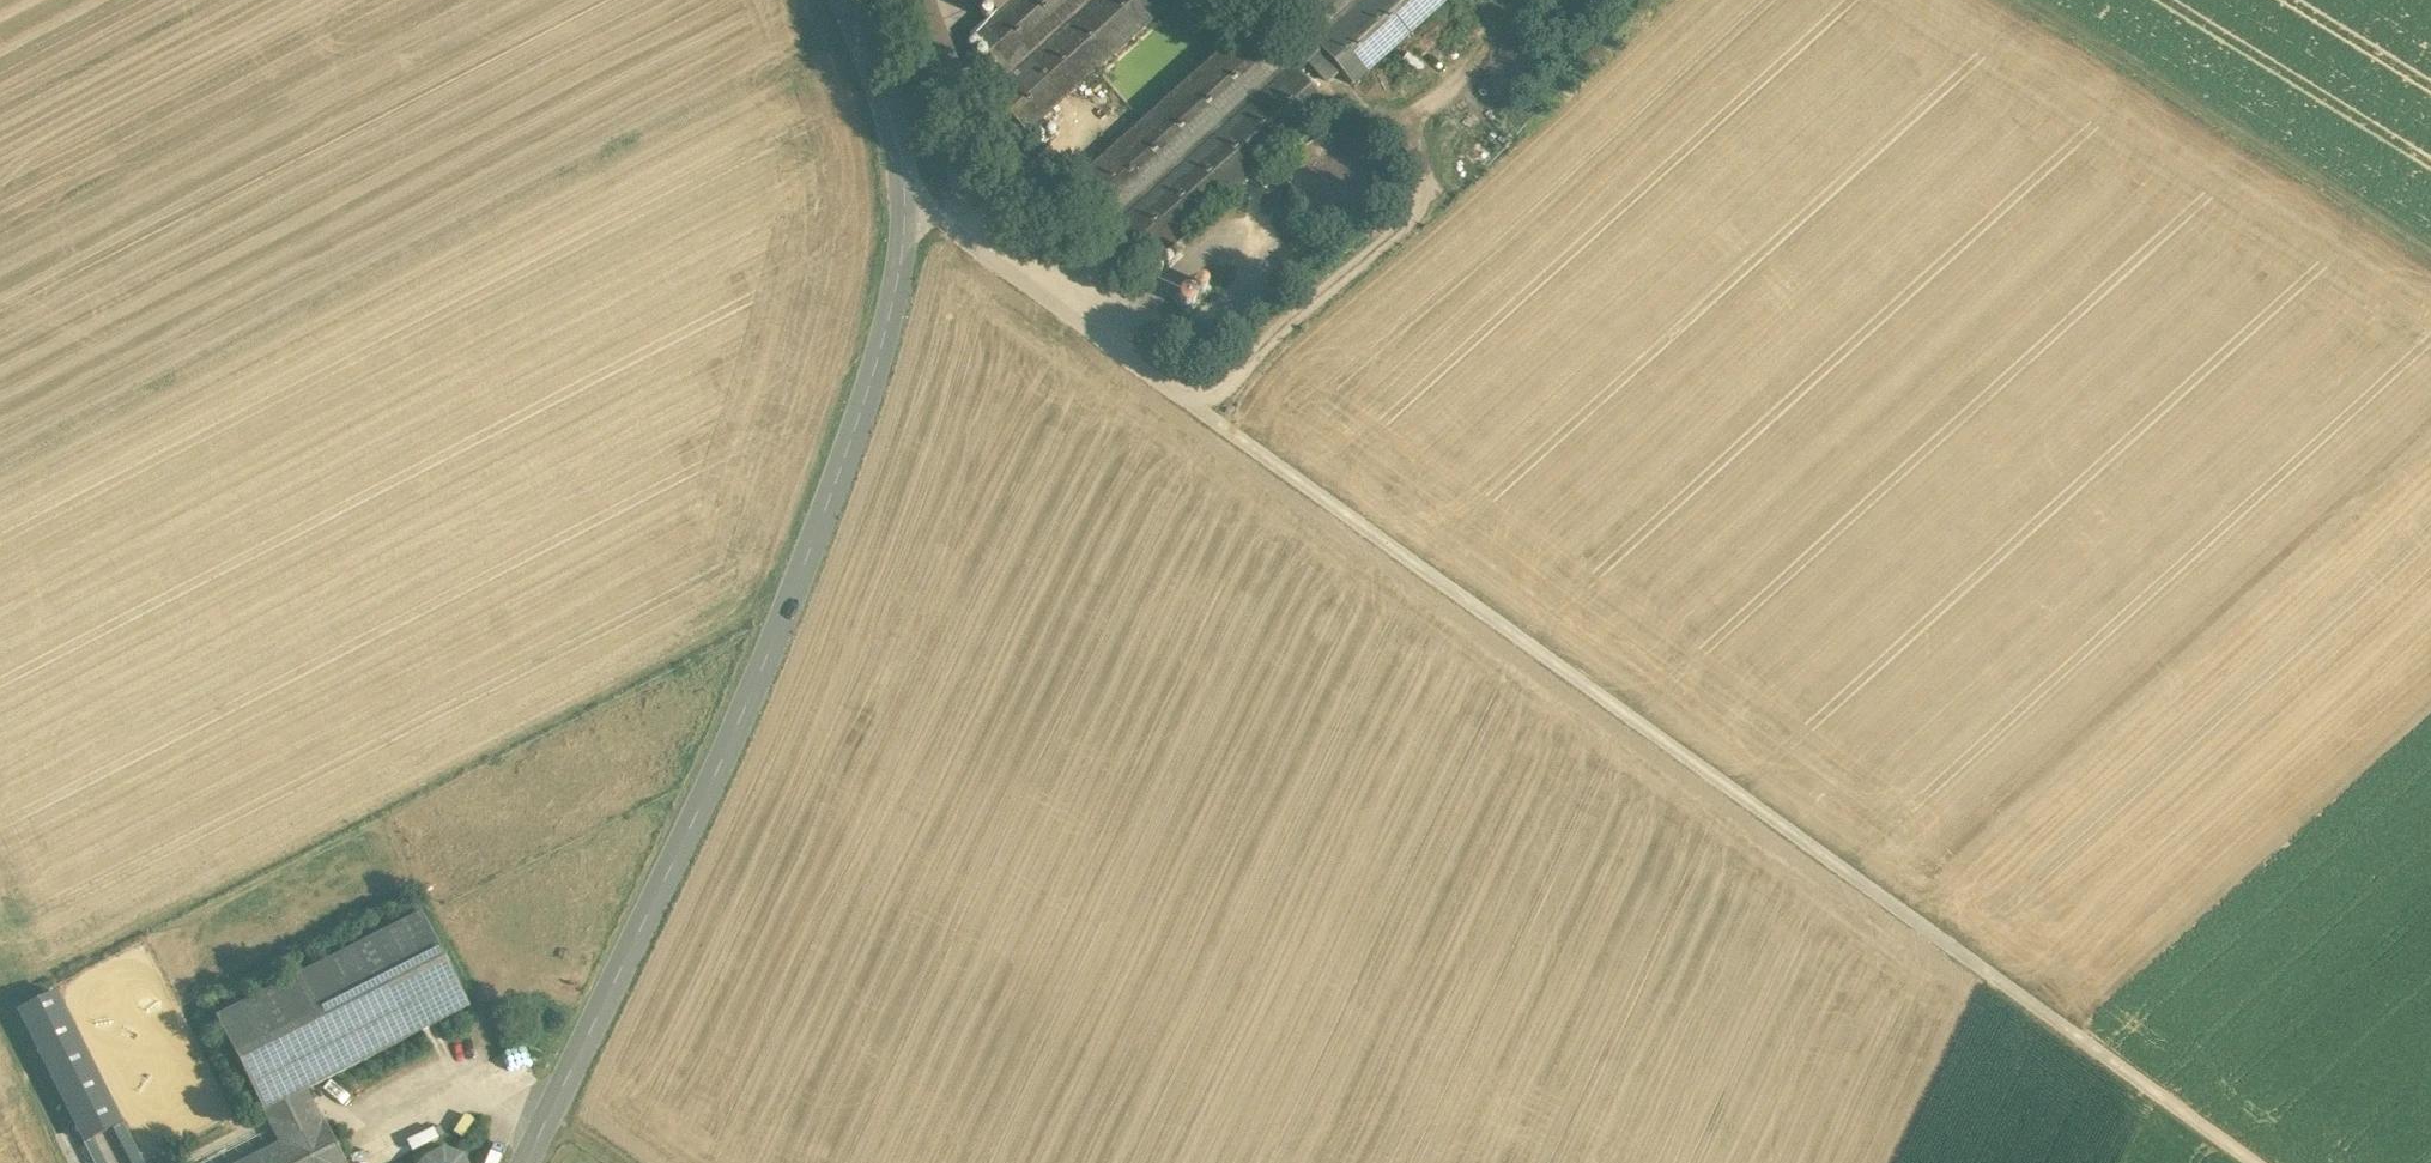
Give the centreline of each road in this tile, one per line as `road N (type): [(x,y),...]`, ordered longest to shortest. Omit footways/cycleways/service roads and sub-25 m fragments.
road 1 (track): [(2252,1162),(923,213)]
road 2 (tertiary): [(532,1162),(673,882),(868,414),(915,264),(923,213),(853,0)]
road 3 (track): [(2430,263),(2002,0)]
road 4 (track): [(0,982),(89,1162)]

